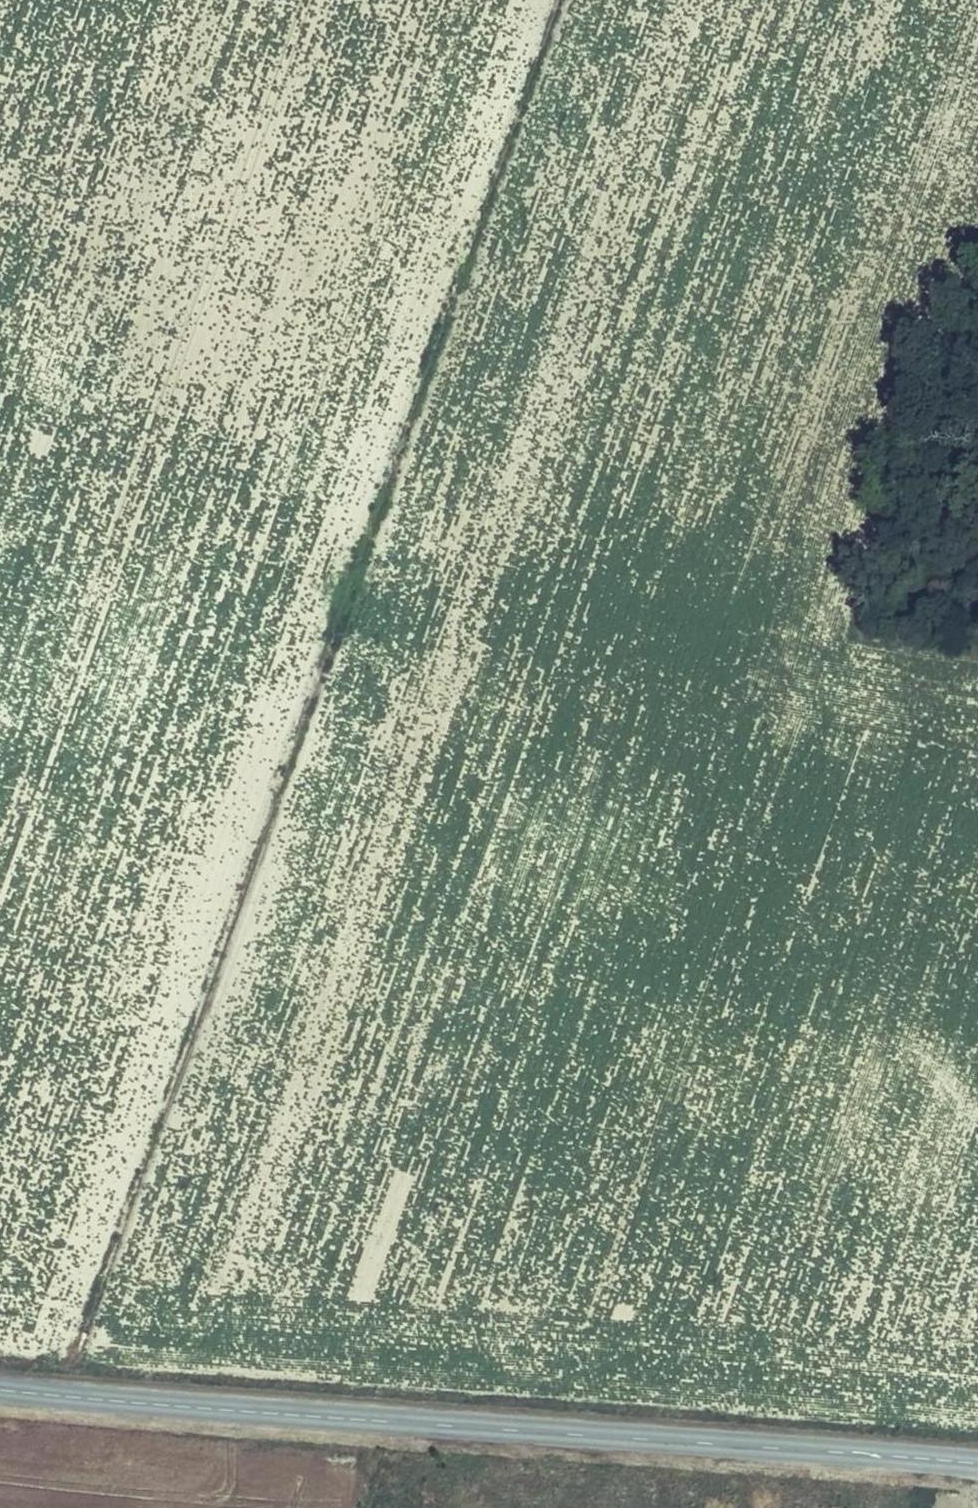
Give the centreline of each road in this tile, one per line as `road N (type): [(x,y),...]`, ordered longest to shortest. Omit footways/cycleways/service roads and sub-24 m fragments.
road 1 (tertiary): [(0,1388),(977,1464)]

